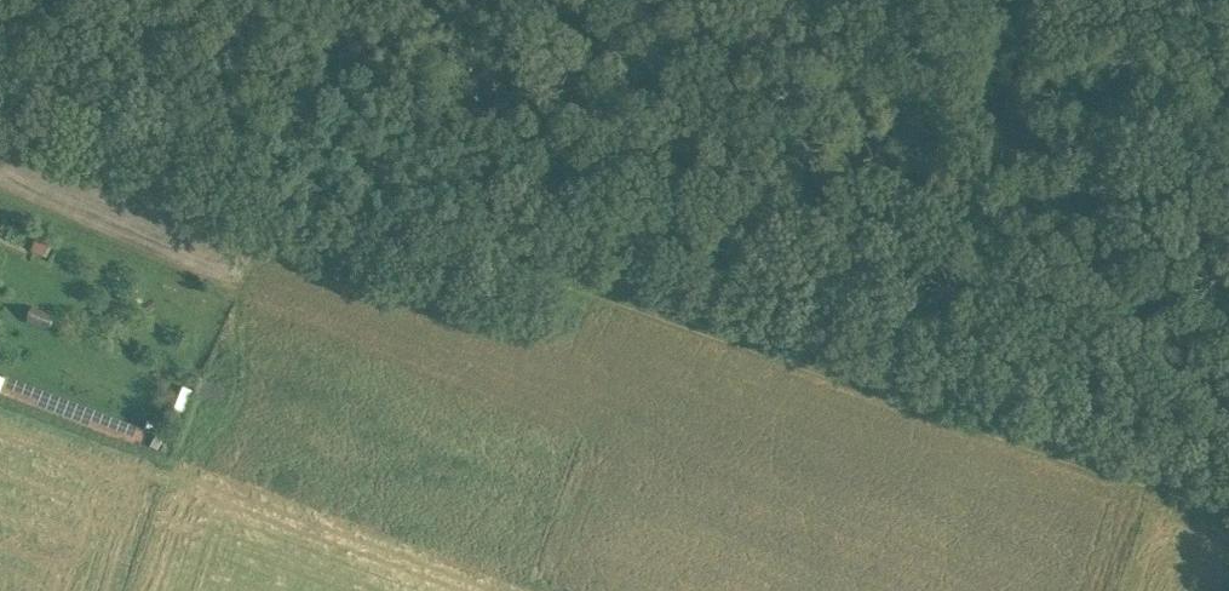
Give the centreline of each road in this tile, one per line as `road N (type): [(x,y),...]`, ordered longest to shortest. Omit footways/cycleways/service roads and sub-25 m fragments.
road 1 (track): [(484,274),(422,262),(0,84)]
road 2 (track): [(602,301),(484,274)]

